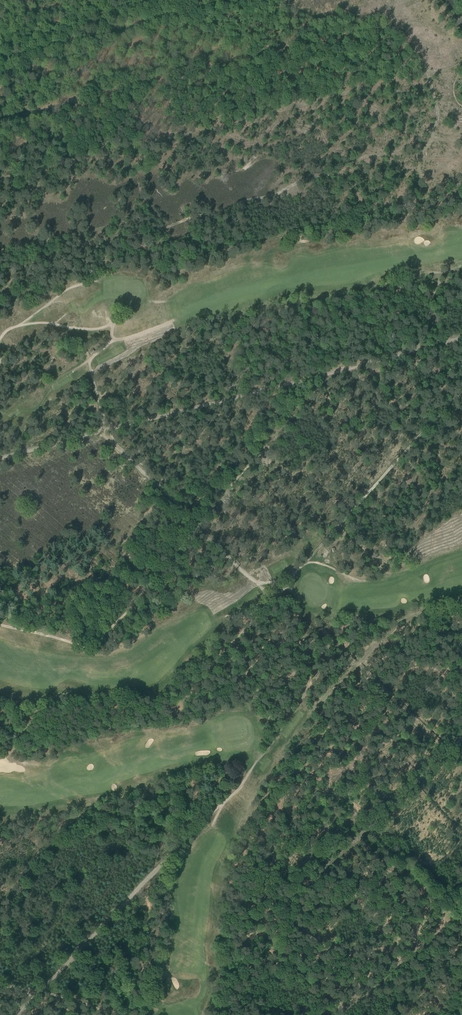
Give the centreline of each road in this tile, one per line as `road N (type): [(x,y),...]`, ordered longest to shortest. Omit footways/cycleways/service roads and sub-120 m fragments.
road 1 (track): [(20,1010),(236,793),(267,746),(264,704),(241,655),(271,599),(293,577)]
road 2 (track): [(0,459),(461,338)]
road 3 (track): [(0,339),(12,327),(43,321),(75,330),(104,434),(273,597)]
road 4 (track): [(246,394),(249,313),(303,293),(343,301),(420,287),(461,293)]
road 5 (track): [(461,174),(260,194),(172,227)]
road 6 (track): [(0,910),(94,803),(219,763)]
road 7 (track): [(461,384),(293,577)]
road 8 (track): [(200,528),(97,643),(0,625)]
road 9 (track): [(267,746),(382,653),(439,621),(461,645)]
road 10 (track): [(0,986),(120,1012),(150,1008),(151,1014)]

